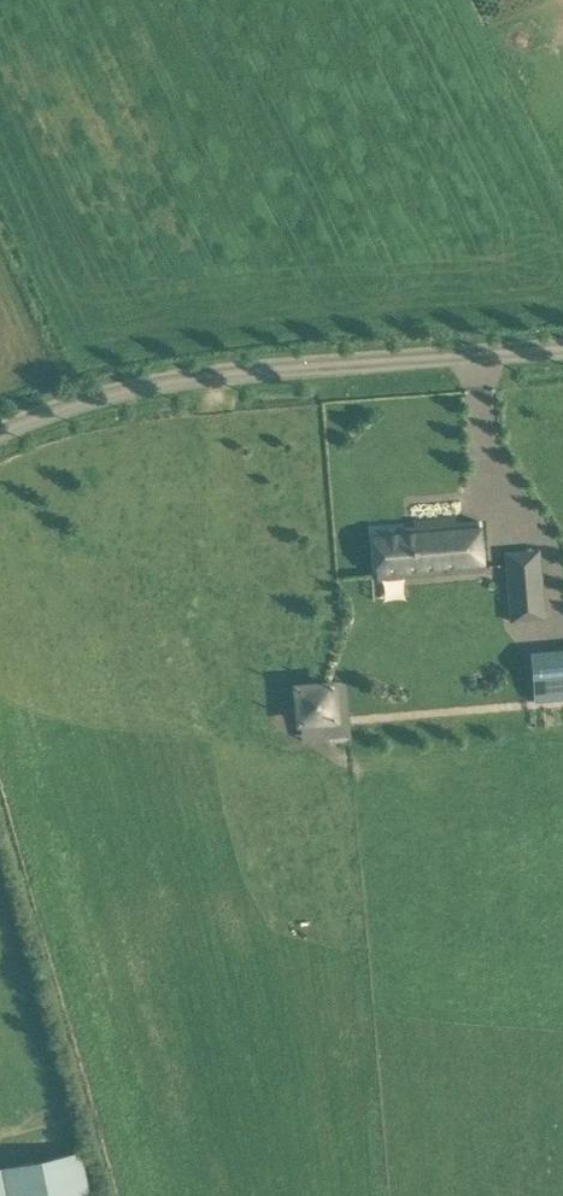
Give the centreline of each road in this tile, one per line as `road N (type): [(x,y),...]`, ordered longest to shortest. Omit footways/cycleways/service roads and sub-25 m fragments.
road 1 (unclassified): [(562,360),(186,381),(0,427)]

